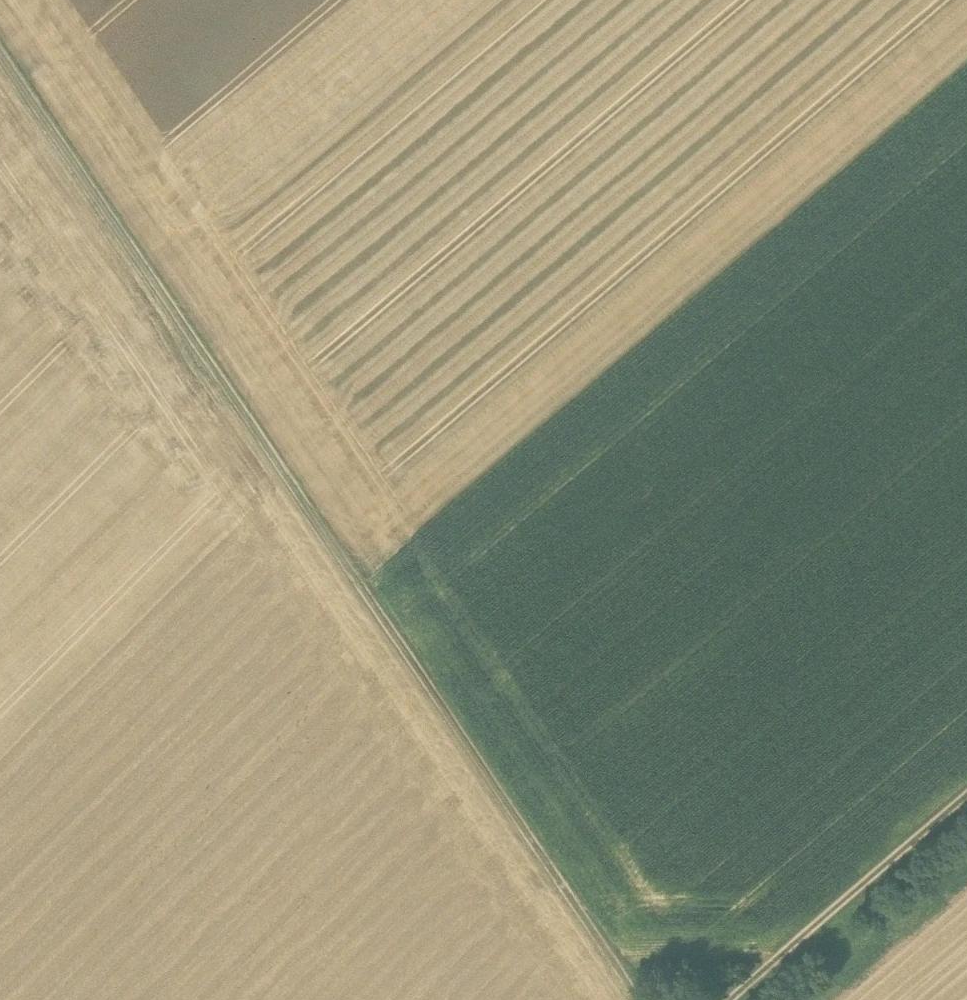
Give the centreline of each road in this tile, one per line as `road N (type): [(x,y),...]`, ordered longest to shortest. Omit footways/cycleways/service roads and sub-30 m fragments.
road 1 (track): [(0,50),(641,999)]
road 2 (track): [(727,999),(966,795)]

